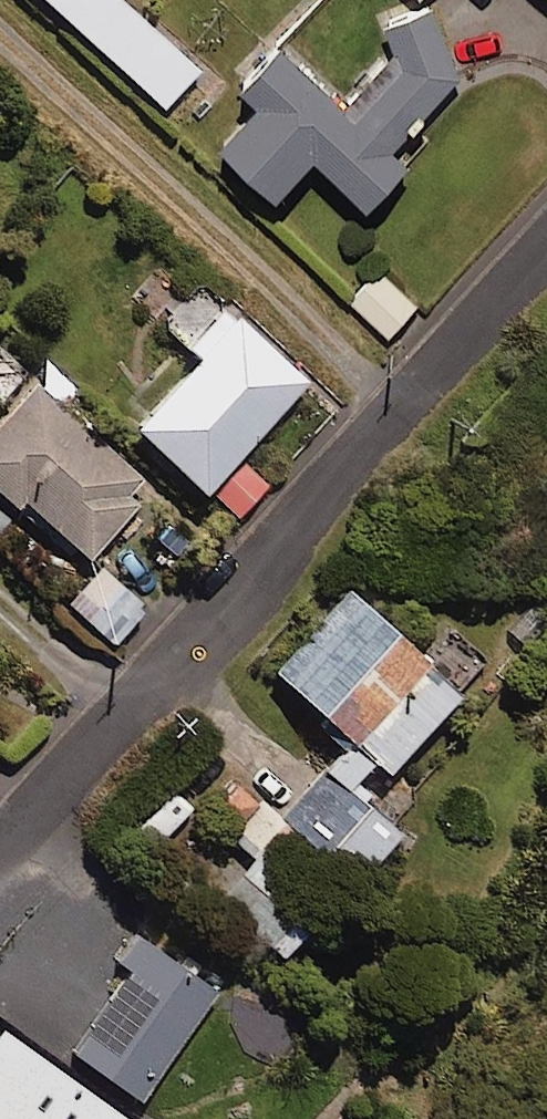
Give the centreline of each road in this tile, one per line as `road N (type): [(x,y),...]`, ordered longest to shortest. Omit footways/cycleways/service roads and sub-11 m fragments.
road 1 (residential): [(546,246),(0,838)]

